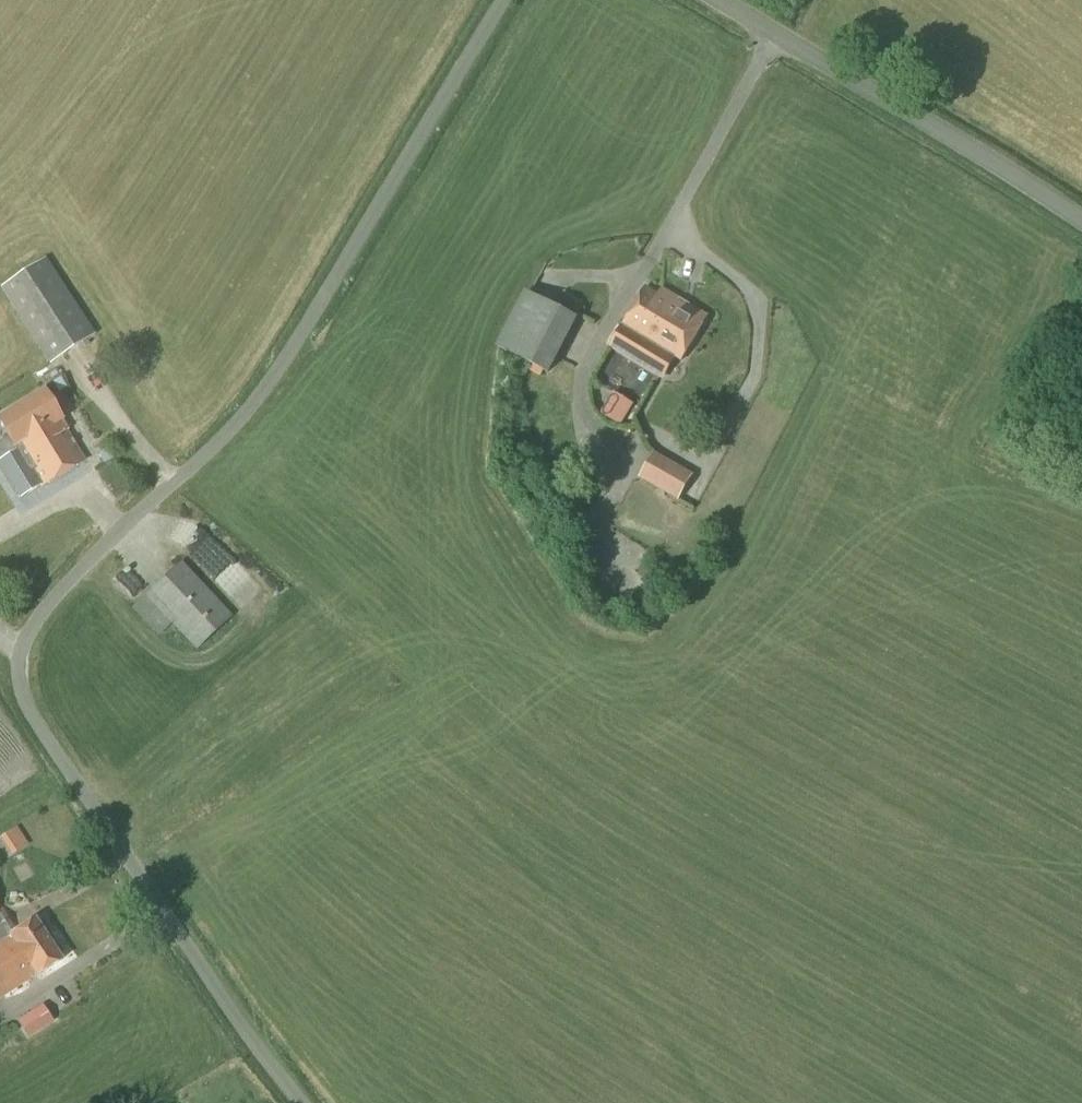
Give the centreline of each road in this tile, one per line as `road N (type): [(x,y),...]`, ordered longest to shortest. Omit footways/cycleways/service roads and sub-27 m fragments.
road 1 (unclassified): [(303,1102),(34,717),(22,664),(30,634),(81,571),(254,409),(501,0)]
road 2 (unclassified): [(1081,218),(901,100),(724,0)]

